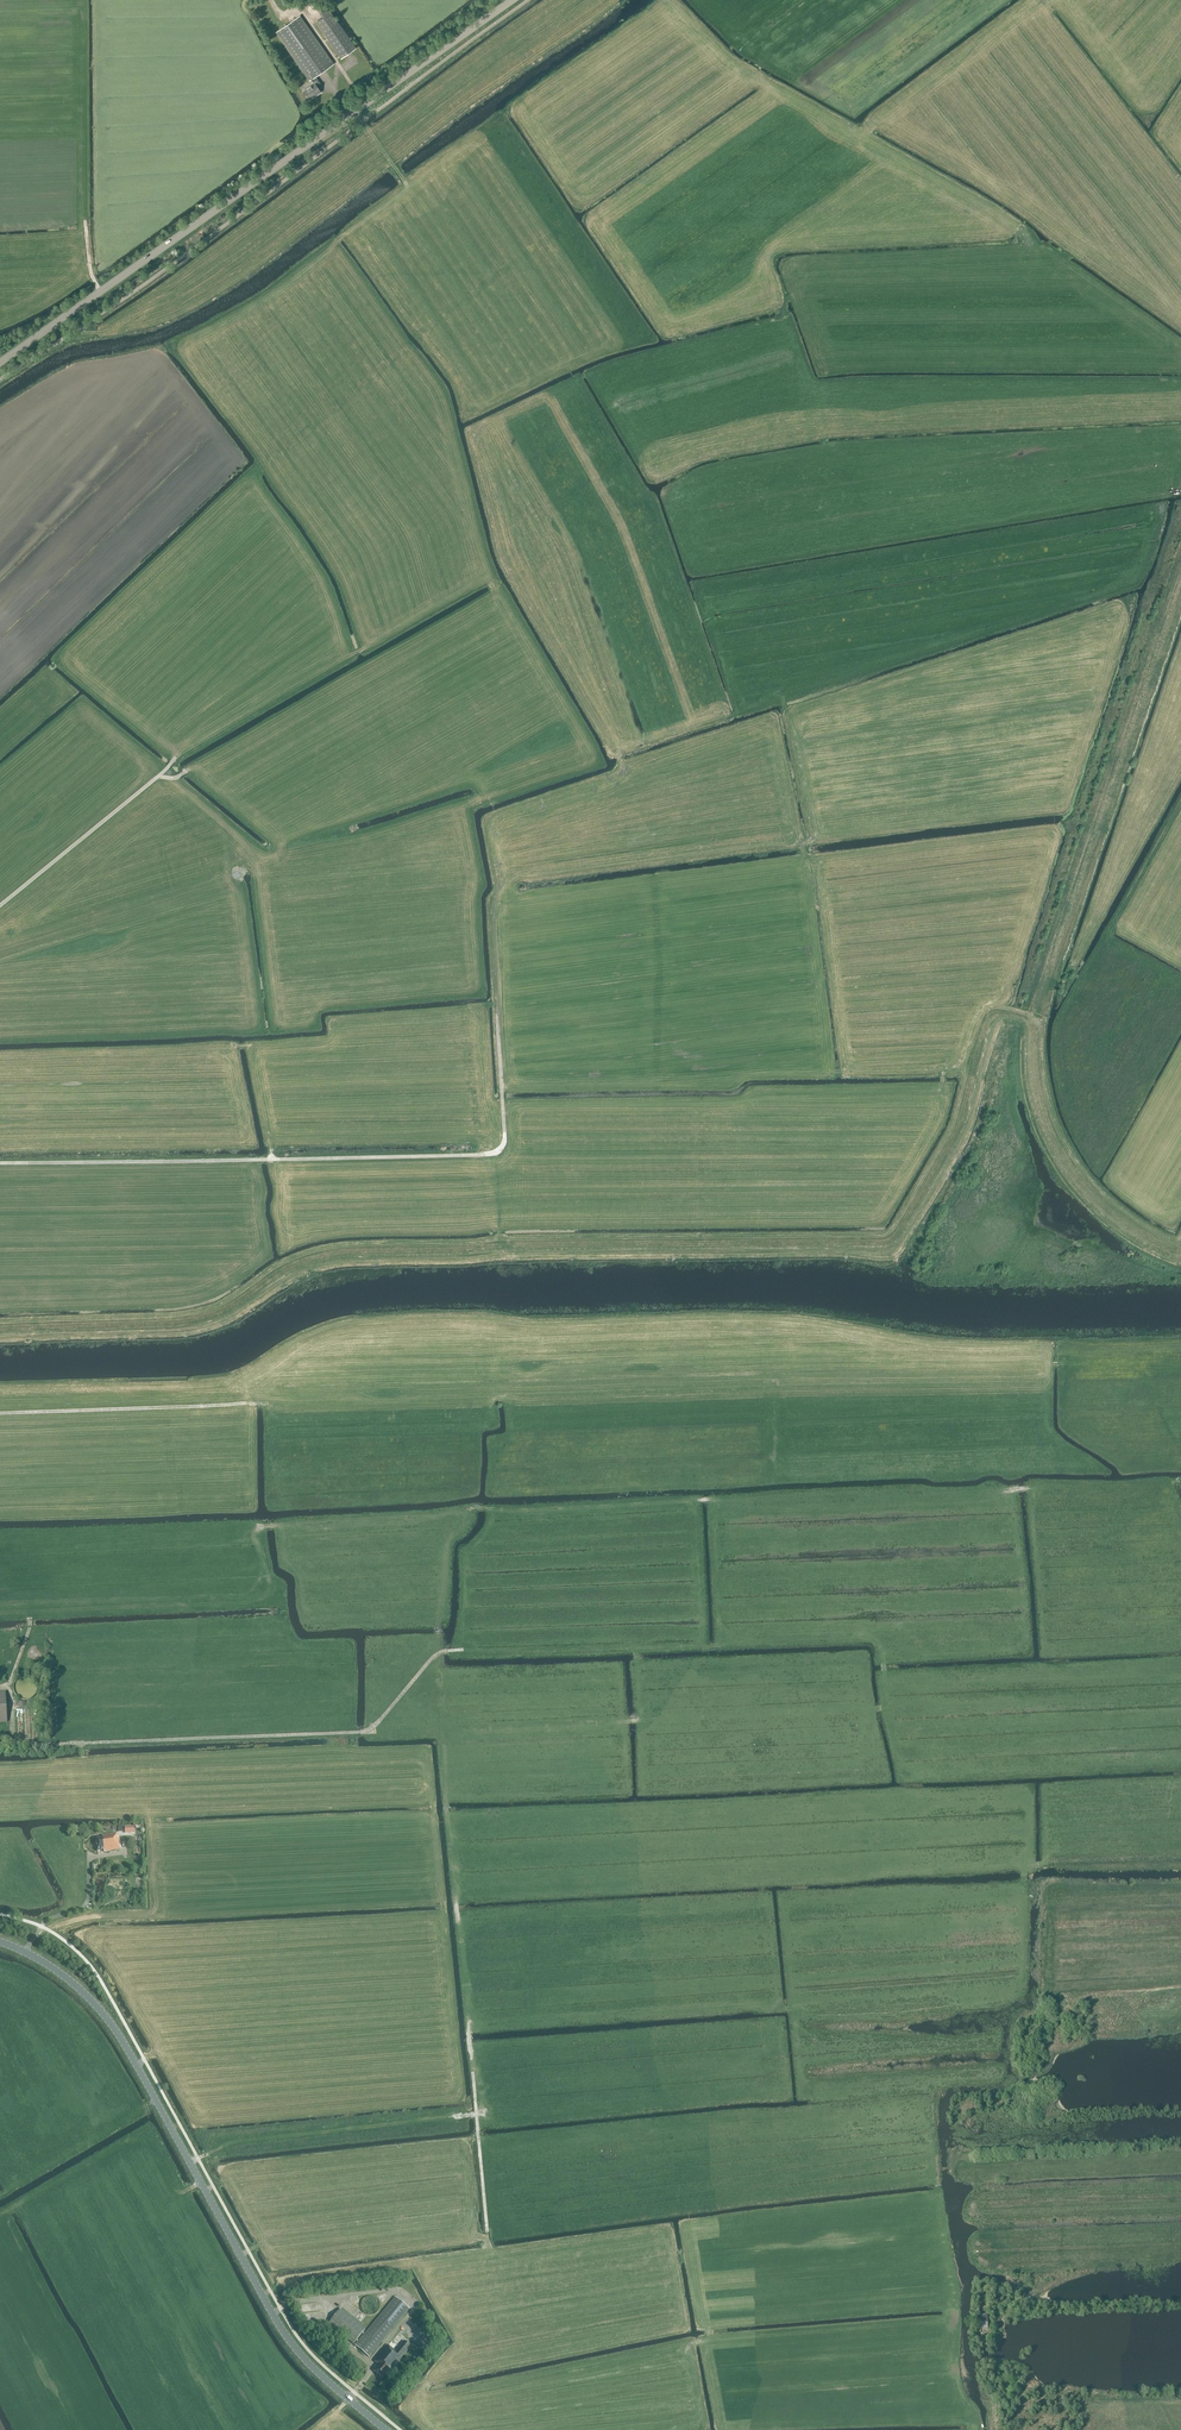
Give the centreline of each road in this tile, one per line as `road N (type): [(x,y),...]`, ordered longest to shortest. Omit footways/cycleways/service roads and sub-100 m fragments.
road 1 (track): [(0,1163),(494,1153),(505,1136),(496,1015)]
road 2 (secondary): [(0,365),(518,0)]
road 3 (secondary): [(385,2429),(311,2367),(279,2325),(124,2042),(87,1996),(45,1963),(0,1944)]

